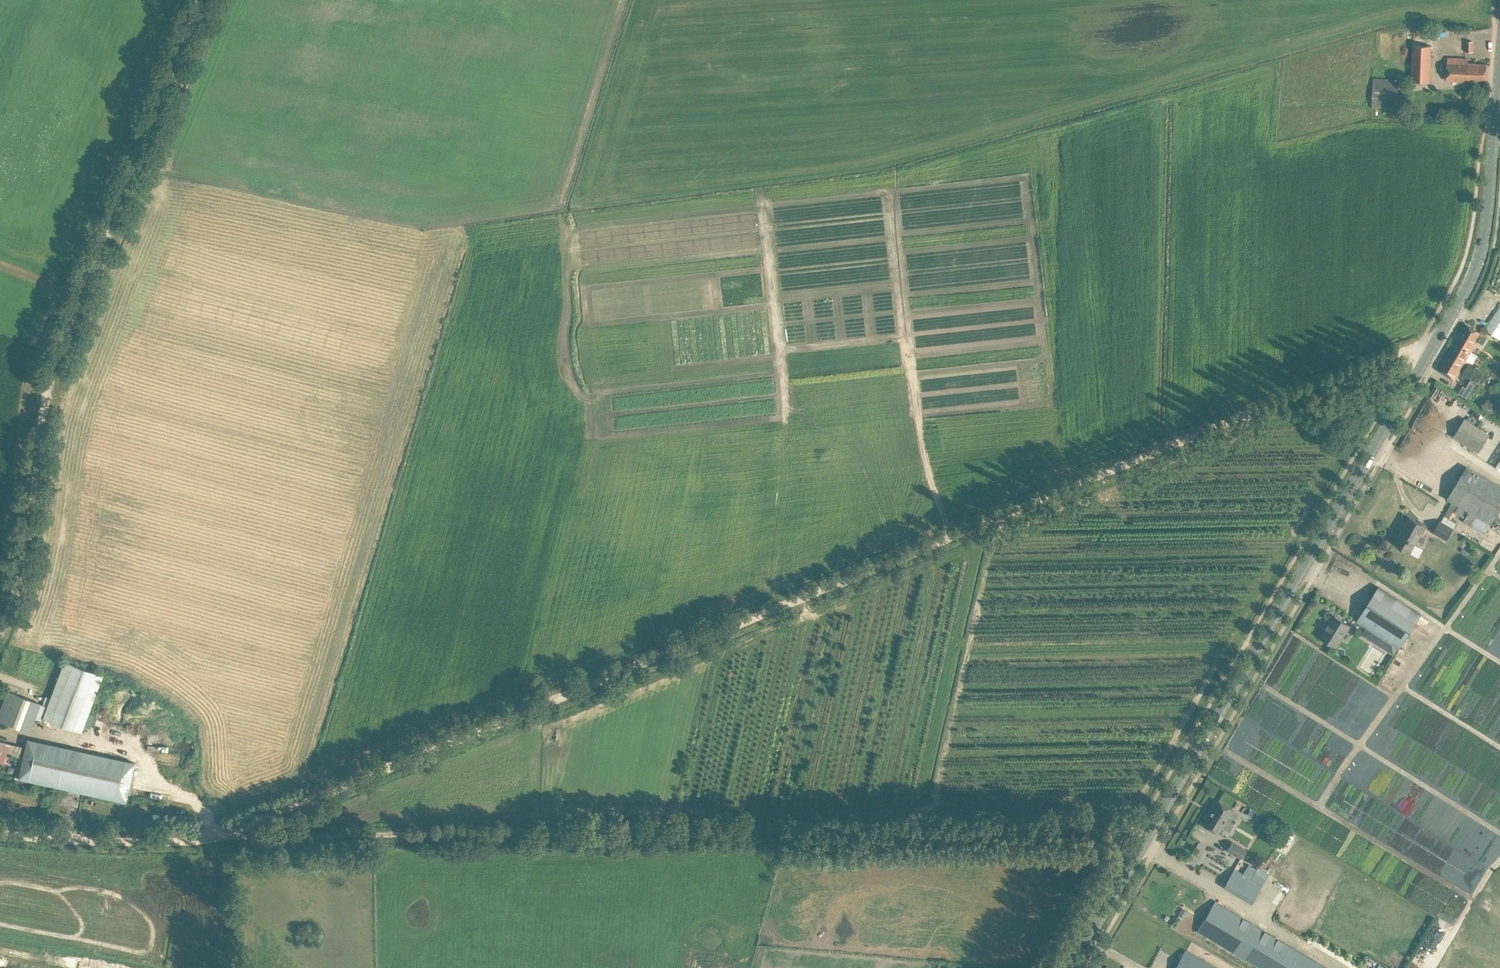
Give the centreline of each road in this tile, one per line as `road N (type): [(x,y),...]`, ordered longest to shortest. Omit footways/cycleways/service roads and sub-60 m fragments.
road 1 (track): [(219,836),(1405,350),(1427,356)]
road 2 (tertiary): [(1072,967),(1462,297),(1486,223),(1499,69)]
road 3 (track): [(219,836),(1074,820),(1140,824),(1149,834)]
road 4 (track): [(201,0),(52,380),(25,549),(3,629)]
road 5 (track): [(0,833),(93,843),(219,836)]

